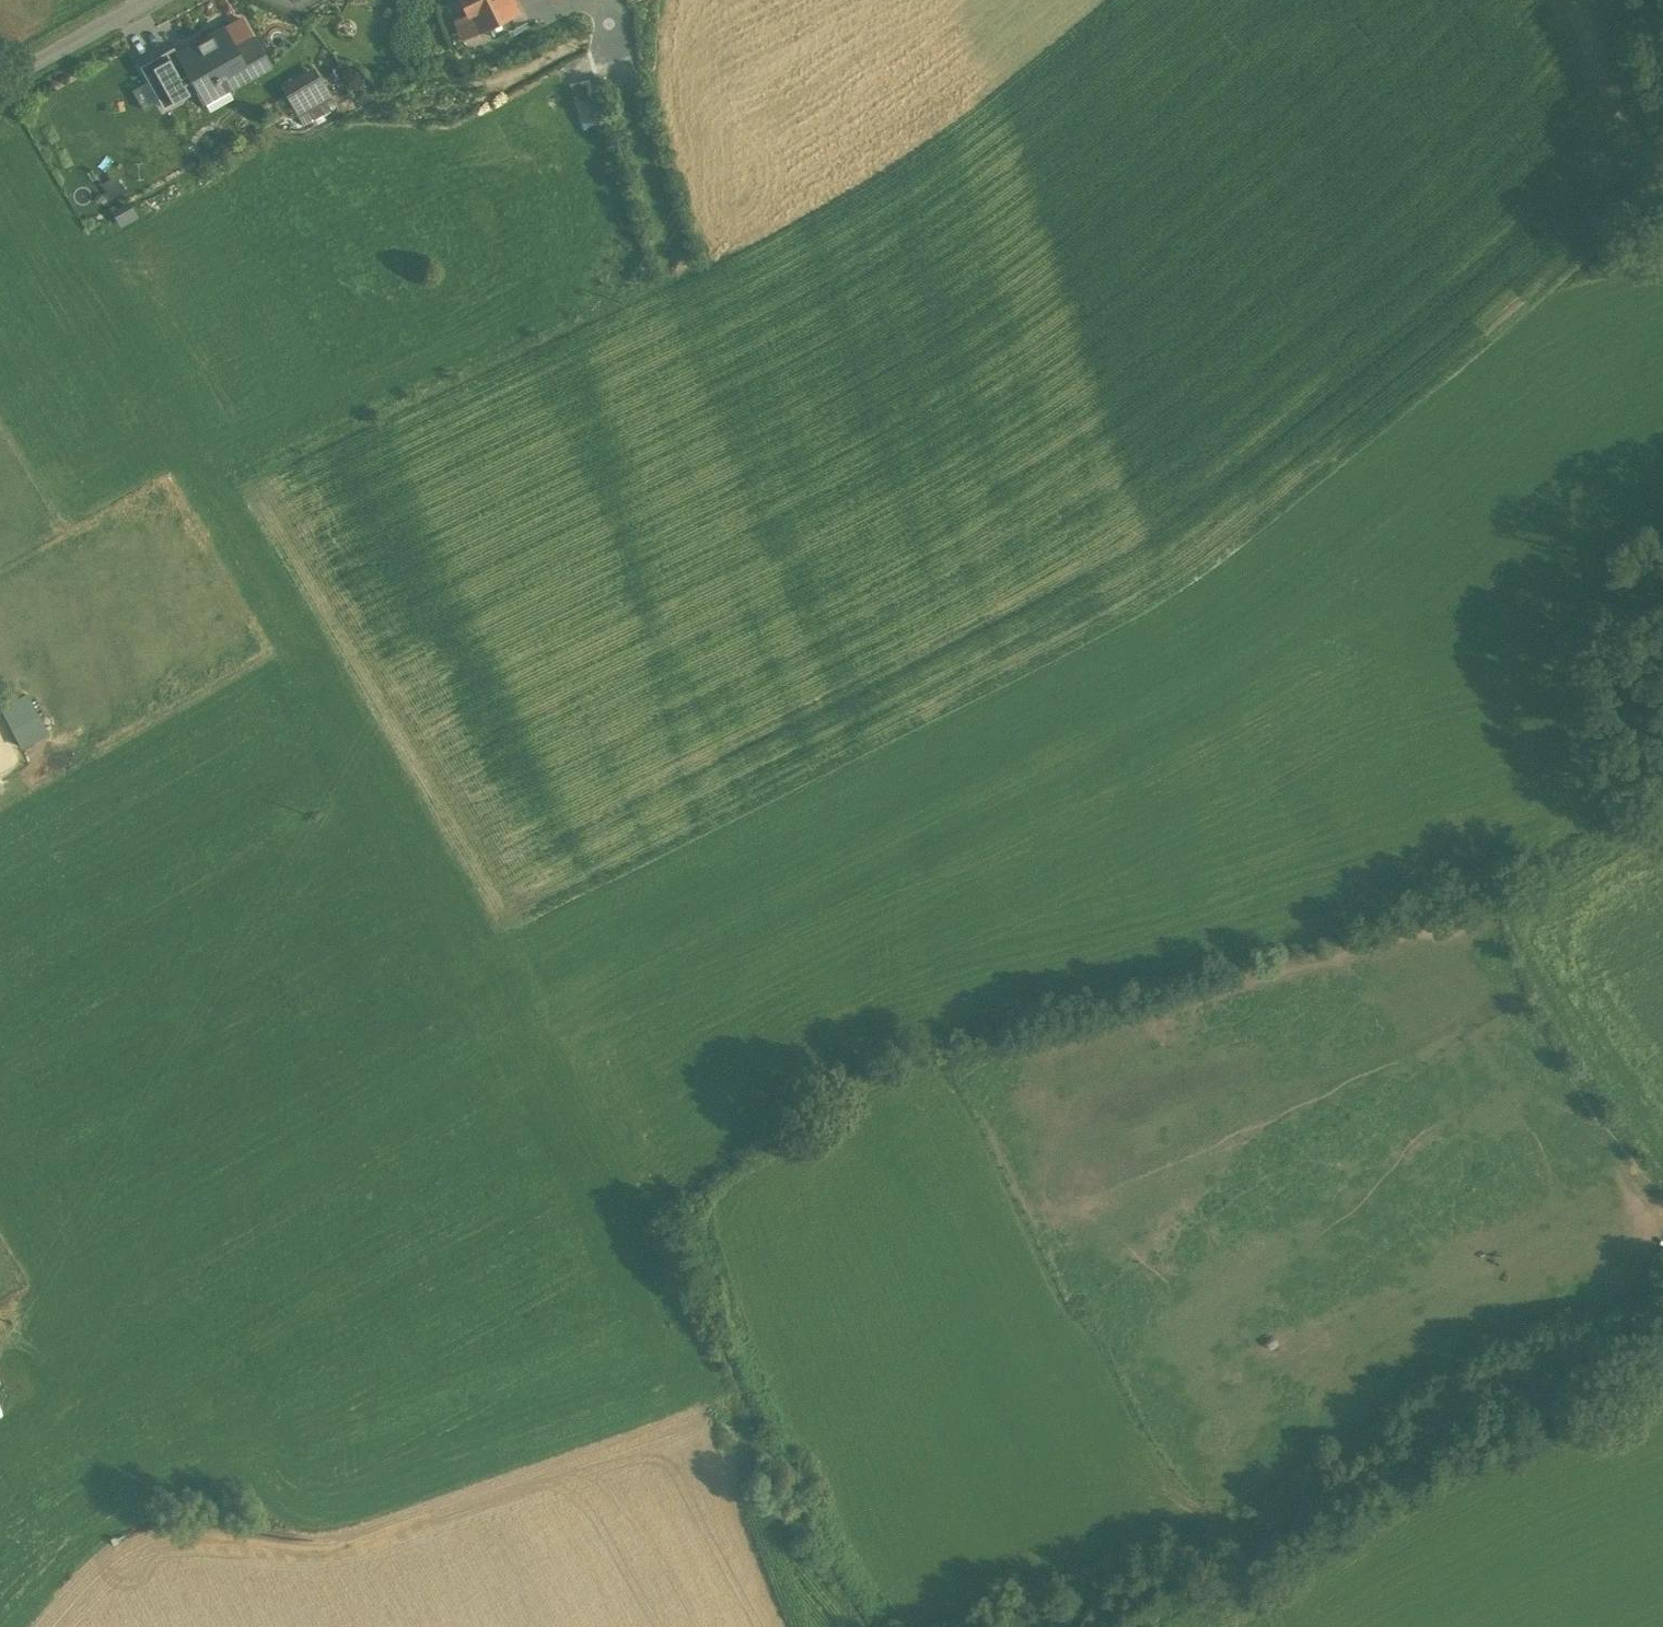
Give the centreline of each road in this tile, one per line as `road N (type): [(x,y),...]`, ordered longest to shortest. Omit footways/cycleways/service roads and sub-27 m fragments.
road 1 (unclassified): [(0,77),(144,0)]

